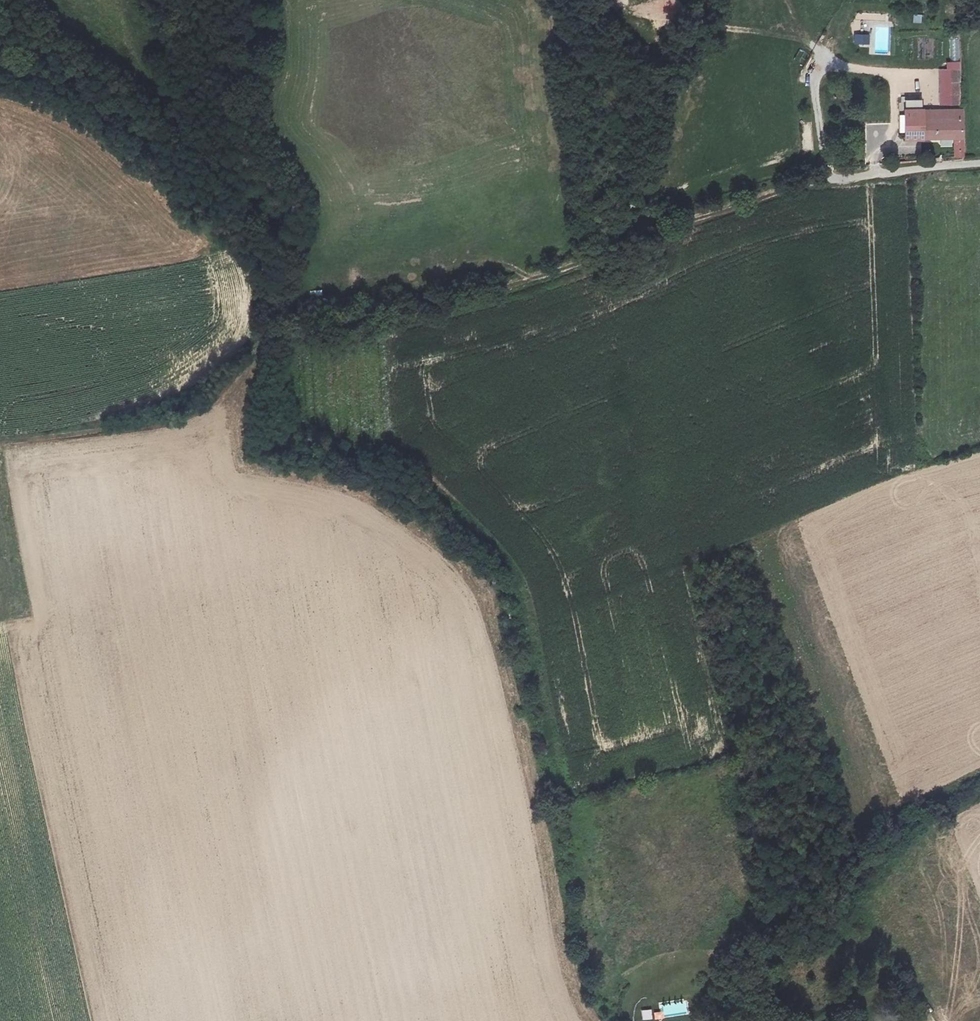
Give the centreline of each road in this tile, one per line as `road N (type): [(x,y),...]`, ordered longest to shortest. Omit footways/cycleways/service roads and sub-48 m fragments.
road 1 (track): [(618,244),(446,305),(251,349),(131,423),(0,441)]
road 2 (unclassified): [(979,162),(765,192)]
road 3 (track): [(765,192),(618,244)]

